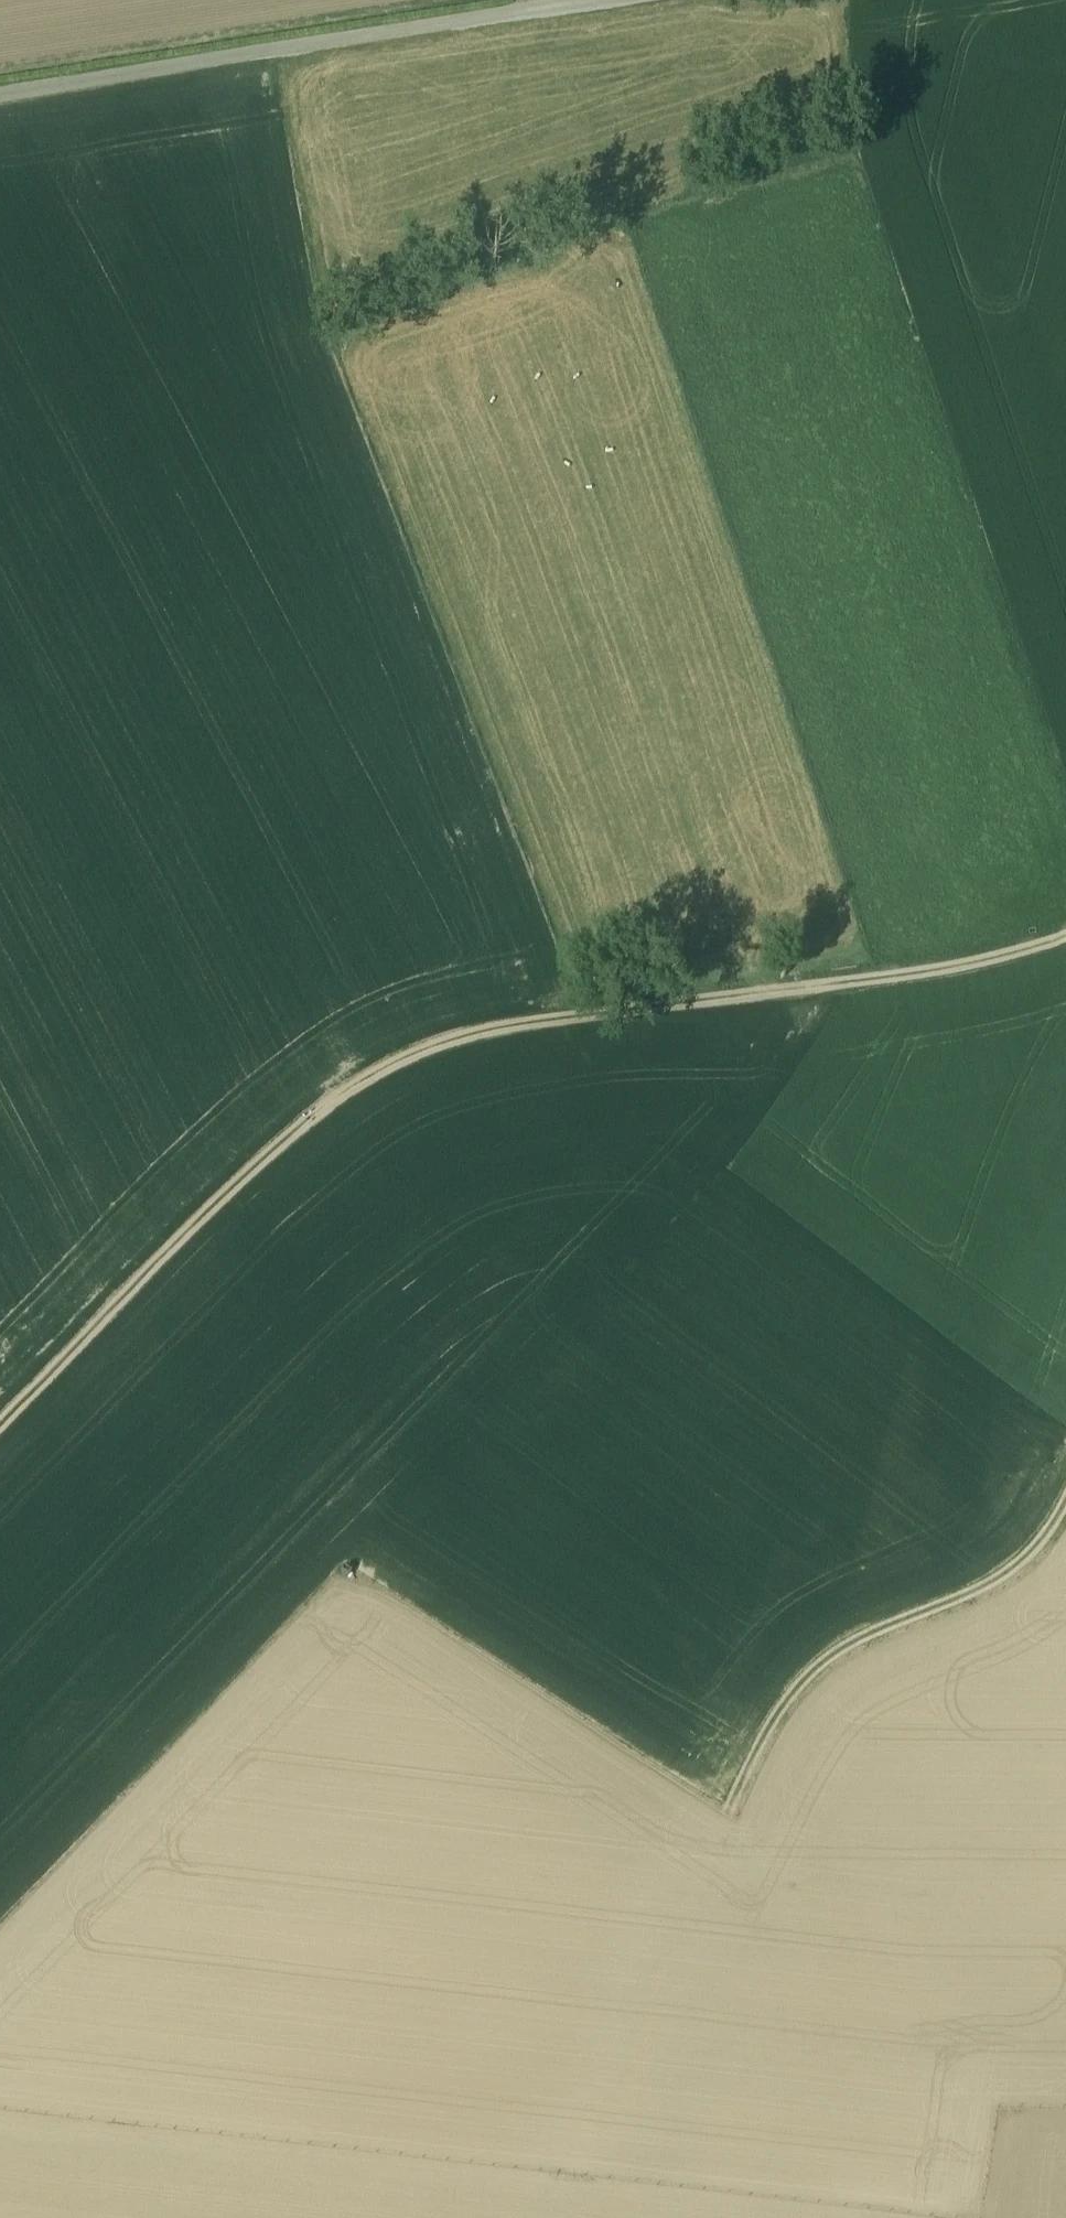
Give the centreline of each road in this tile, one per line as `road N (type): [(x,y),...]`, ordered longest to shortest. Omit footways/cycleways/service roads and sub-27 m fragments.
road 1 (track): [(1065,942),(861,985),(554,1023),(437,1049),(380,1074),(259,1171),(0,1428)]
road 2 (track): [(1065,1505),(1036,1560),(1010,1583),(849,1655),(787,1717),(762,1755),(674,1962),(599,2188)]
road 3 (unclassified): [(647,0),(0,101)]

